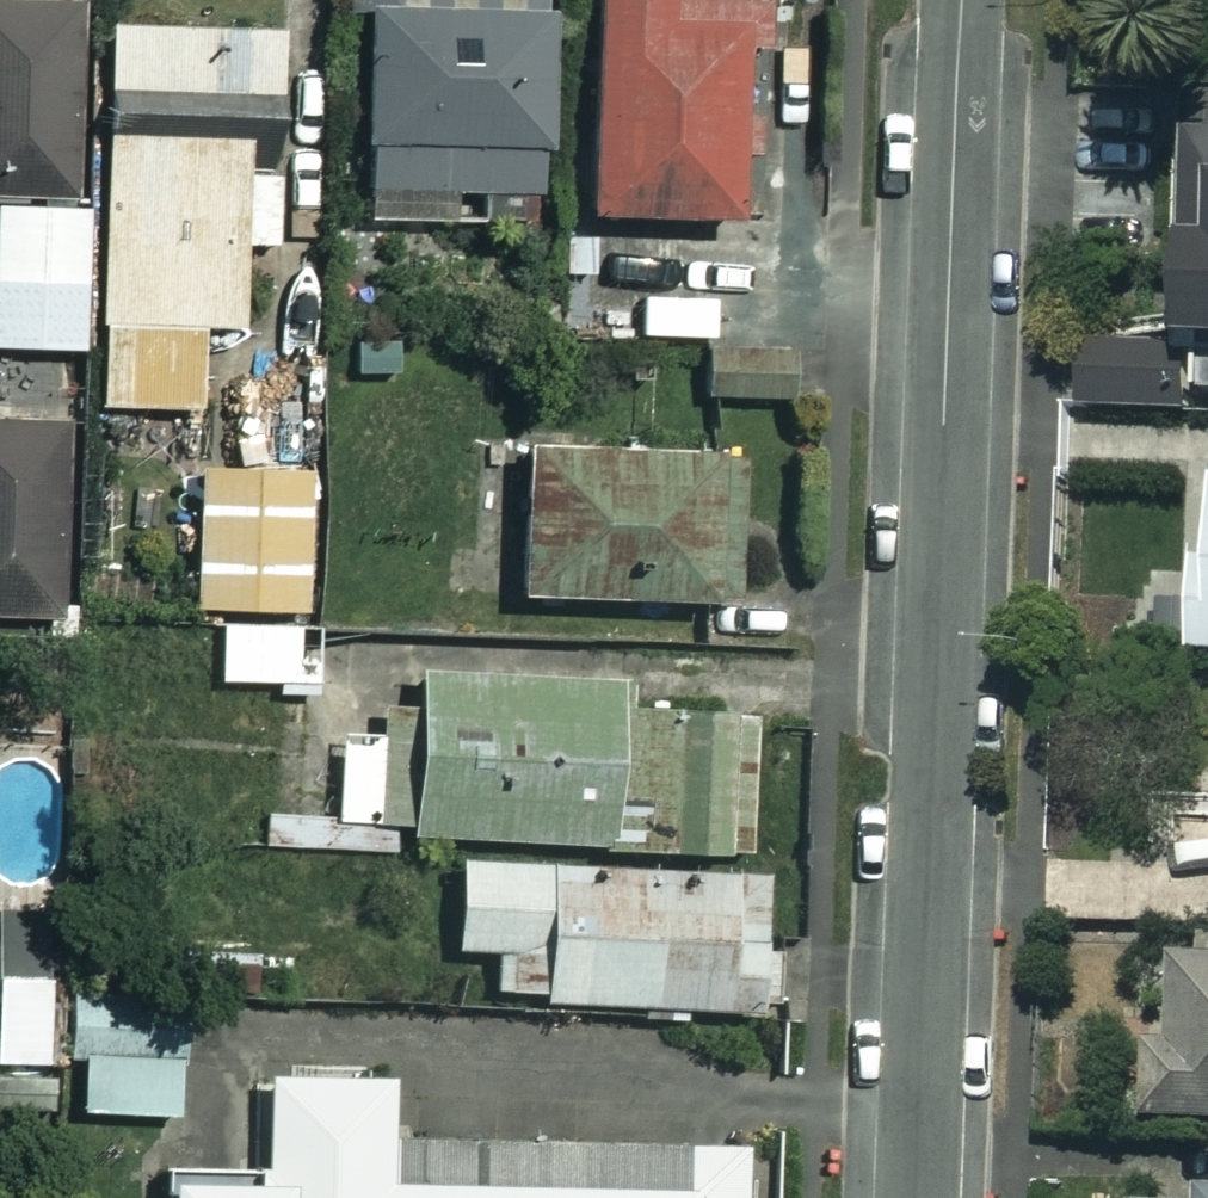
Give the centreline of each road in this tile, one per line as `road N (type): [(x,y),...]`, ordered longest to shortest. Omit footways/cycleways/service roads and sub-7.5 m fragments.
road 1 (residential): [(918,1197),(963,0)]

